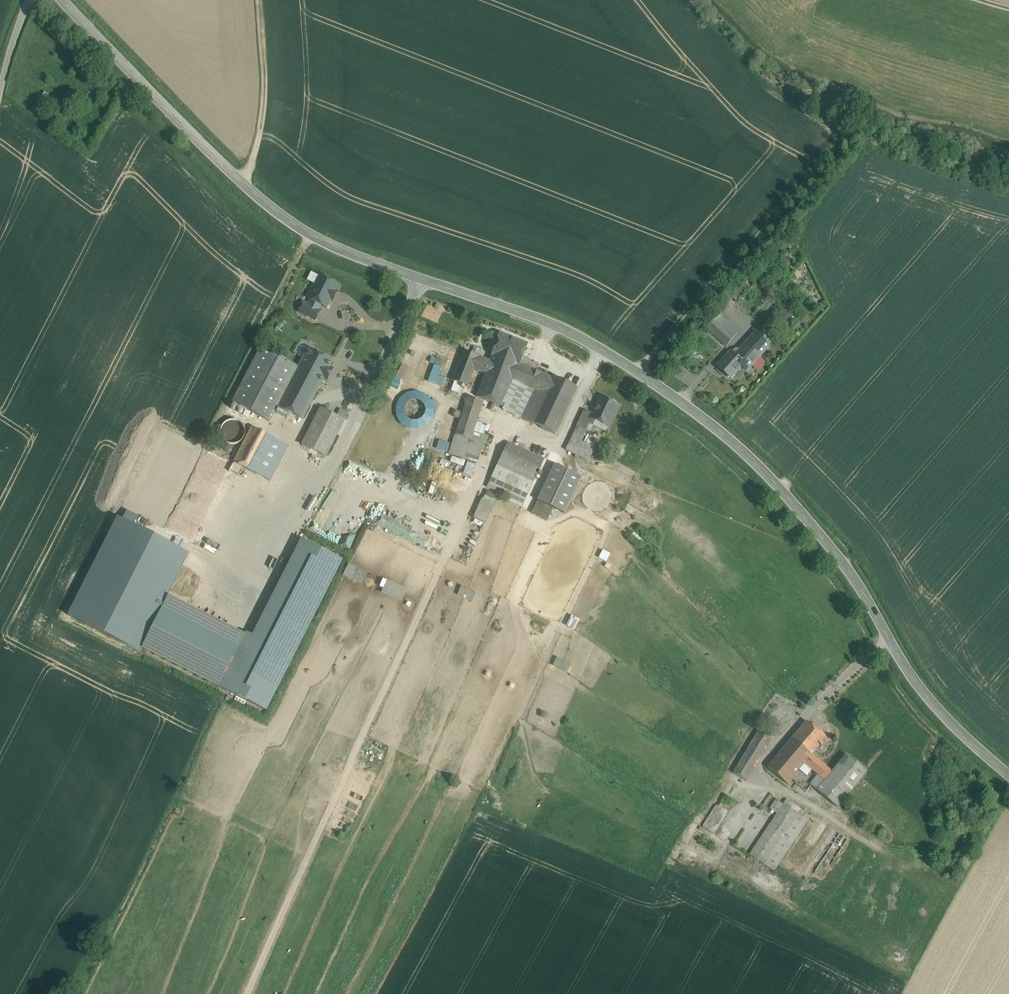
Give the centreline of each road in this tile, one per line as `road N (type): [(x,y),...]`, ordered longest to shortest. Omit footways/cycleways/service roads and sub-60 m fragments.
road 1 (secondary): [(1008,770),(918,681),(826,541),(718,428),(575,333),(316,234),(243,180),(65,0)]
road 2 (track): [(250,993),(479,490)]
road 3 (track): [(243,180),(267,105),(263,0)]

